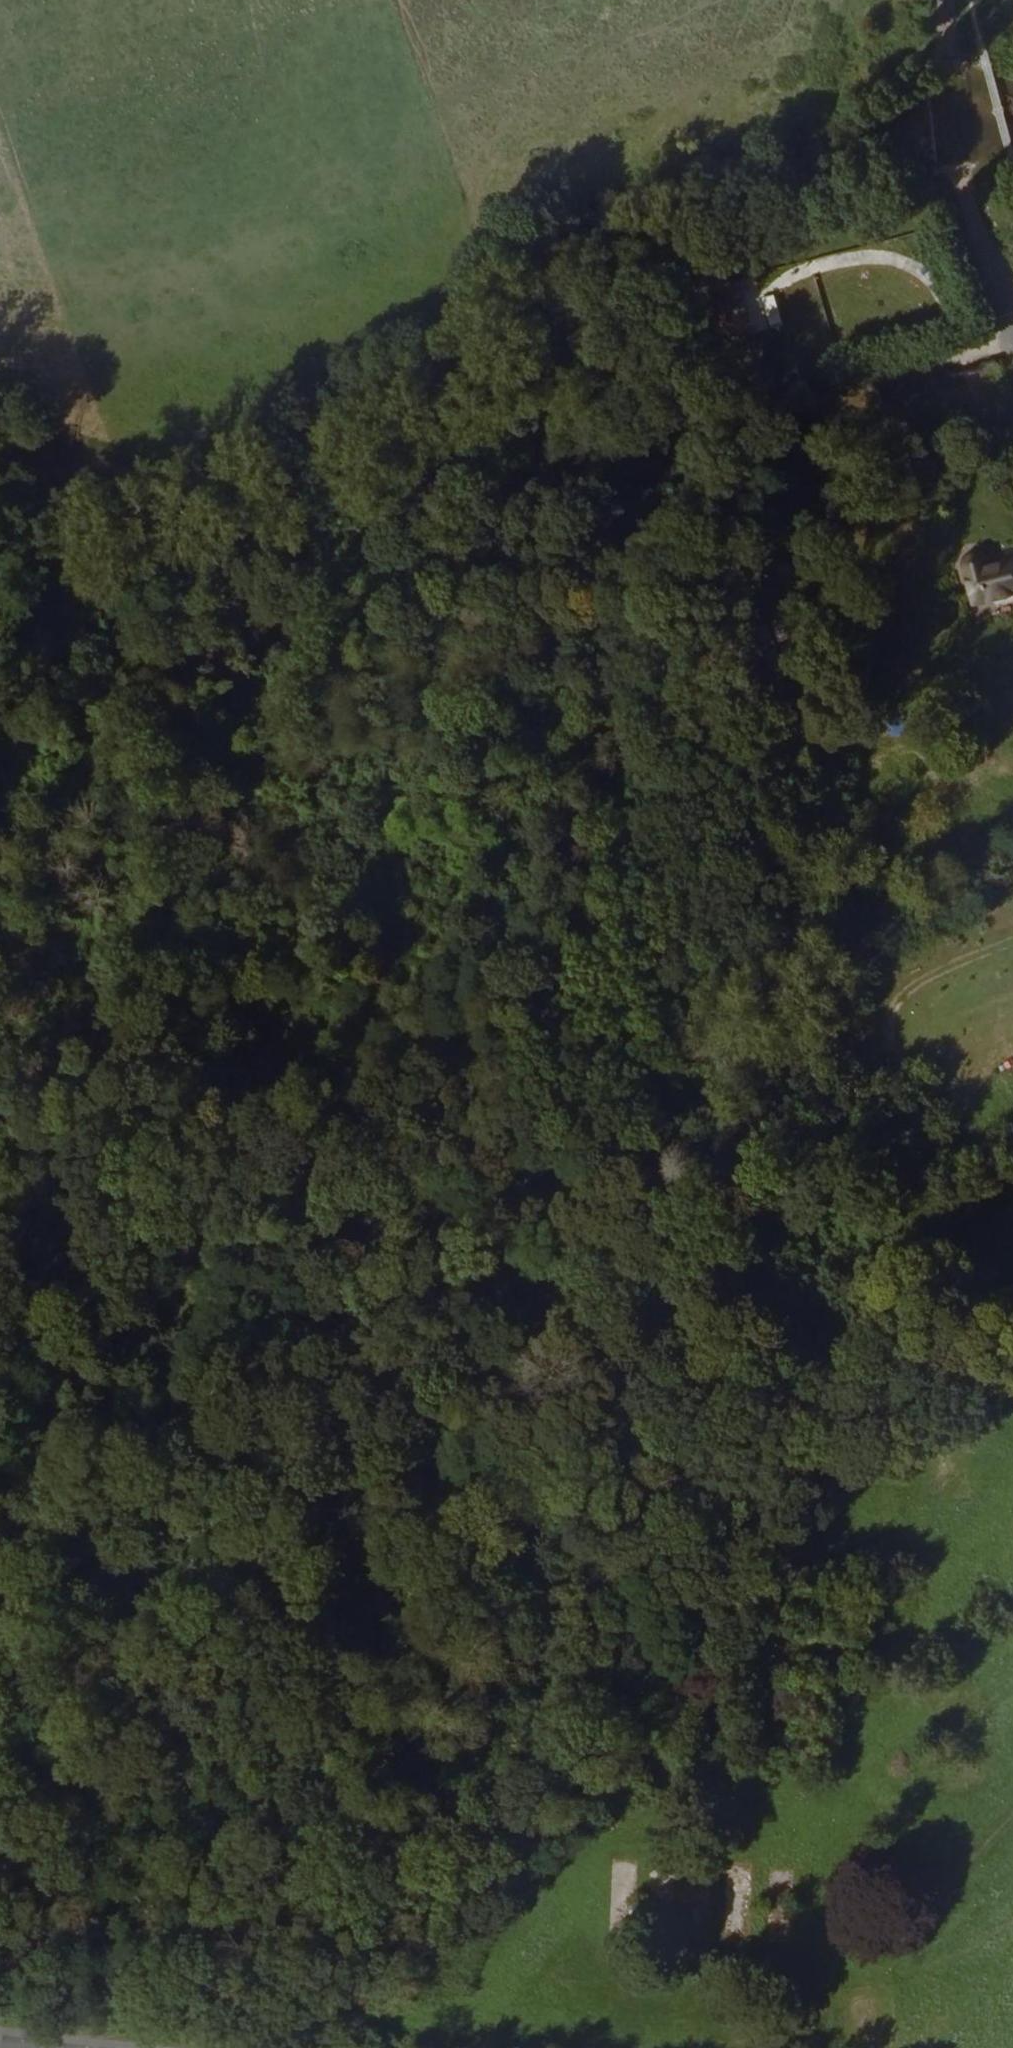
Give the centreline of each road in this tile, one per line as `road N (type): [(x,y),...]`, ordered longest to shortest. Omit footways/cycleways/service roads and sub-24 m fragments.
road 1 (unclassified): [(944,0),(951,138),(971,206)]
road 2 (residential): [(1012,323),(971,206)]

